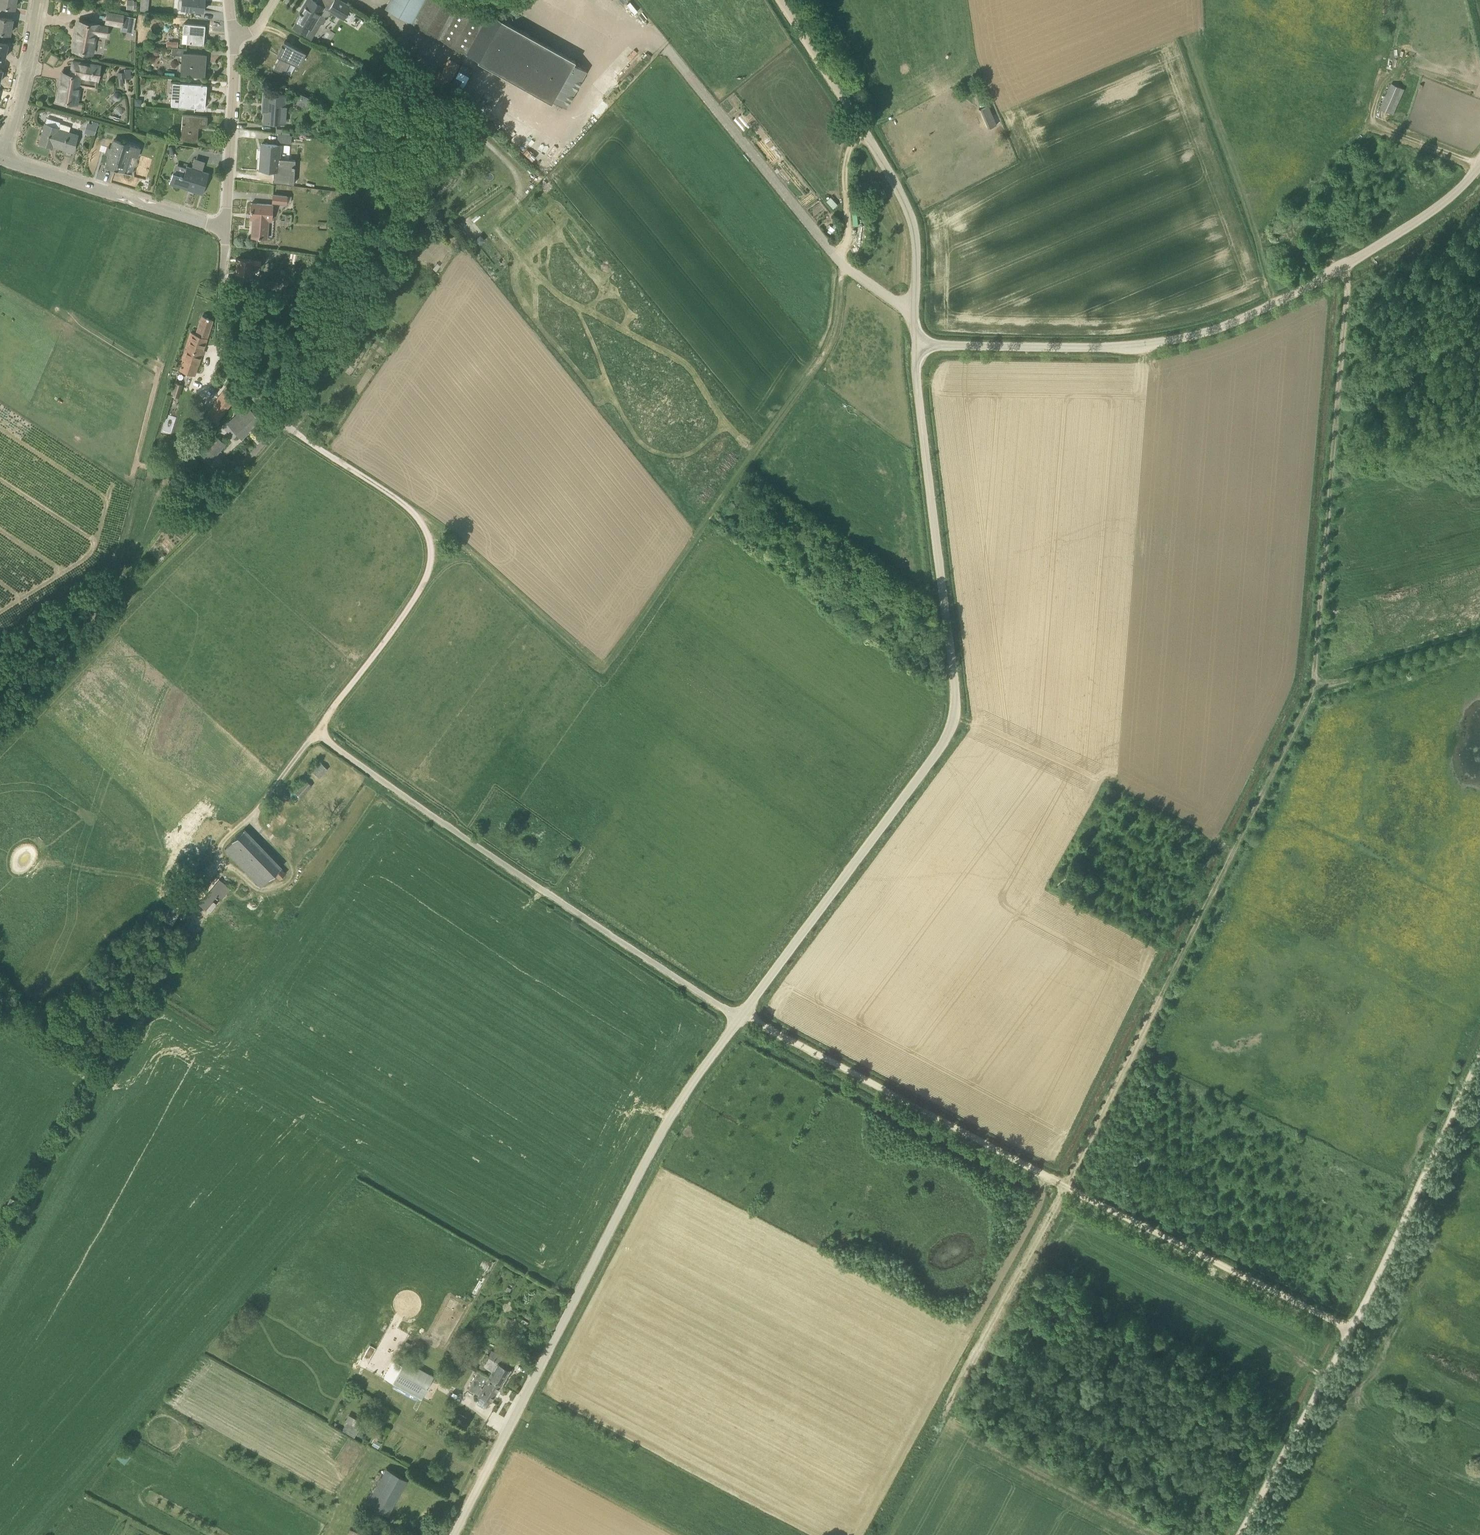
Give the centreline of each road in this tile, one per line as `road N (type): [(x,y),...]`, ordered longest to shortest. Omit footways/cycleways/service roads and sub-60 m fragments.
road 1 (unclassified): [(453,1534),(659,1138),(946,738),(957,680),(924,435),(920,344)]
road 2 (track): [(846,262),(841,317),(820,374),(605,664),(593,665),(440,528),(424,525)]
road 3 (track): [(1351,1333),(744,1019)]
road 4 (unclassified): [(920,344),(1127,344),(1242,321),(1442,203),(1479,164)]
road 5 (track): [(0,746),(158,580),(287,427),(424,525)]
road 6 (track): [(1065,1188),(1307,694)]
road 7 (track): [(1307,694),(1338,270)]
road 8 (unclassified): [(918,311),(831,249),(677,57)]
road 9 (unclassified): [(918,311),(918,228),(906,195),(781,0)]
road 10 (track): [(424,525),(432,550),(425,582),(317,732)]
road 11 (residential): [(224,232),(0,161)]
road 12 (track): [(1241,1534),(1351,1333)]
road 13 (residential): [(287,427),(258,407),(234,369),(222,314),(224,232)]
road 14 (track): [(1351,1333),(1445,1143)]
road 15 (residential): [(224,232),(231,41)]
road 16 (track): [(1479,643),(1307,694)]
road 17 (residential): [(0,161),(38,0)]
road 18 (track): [(846,262),(852,159),(868,135)]

